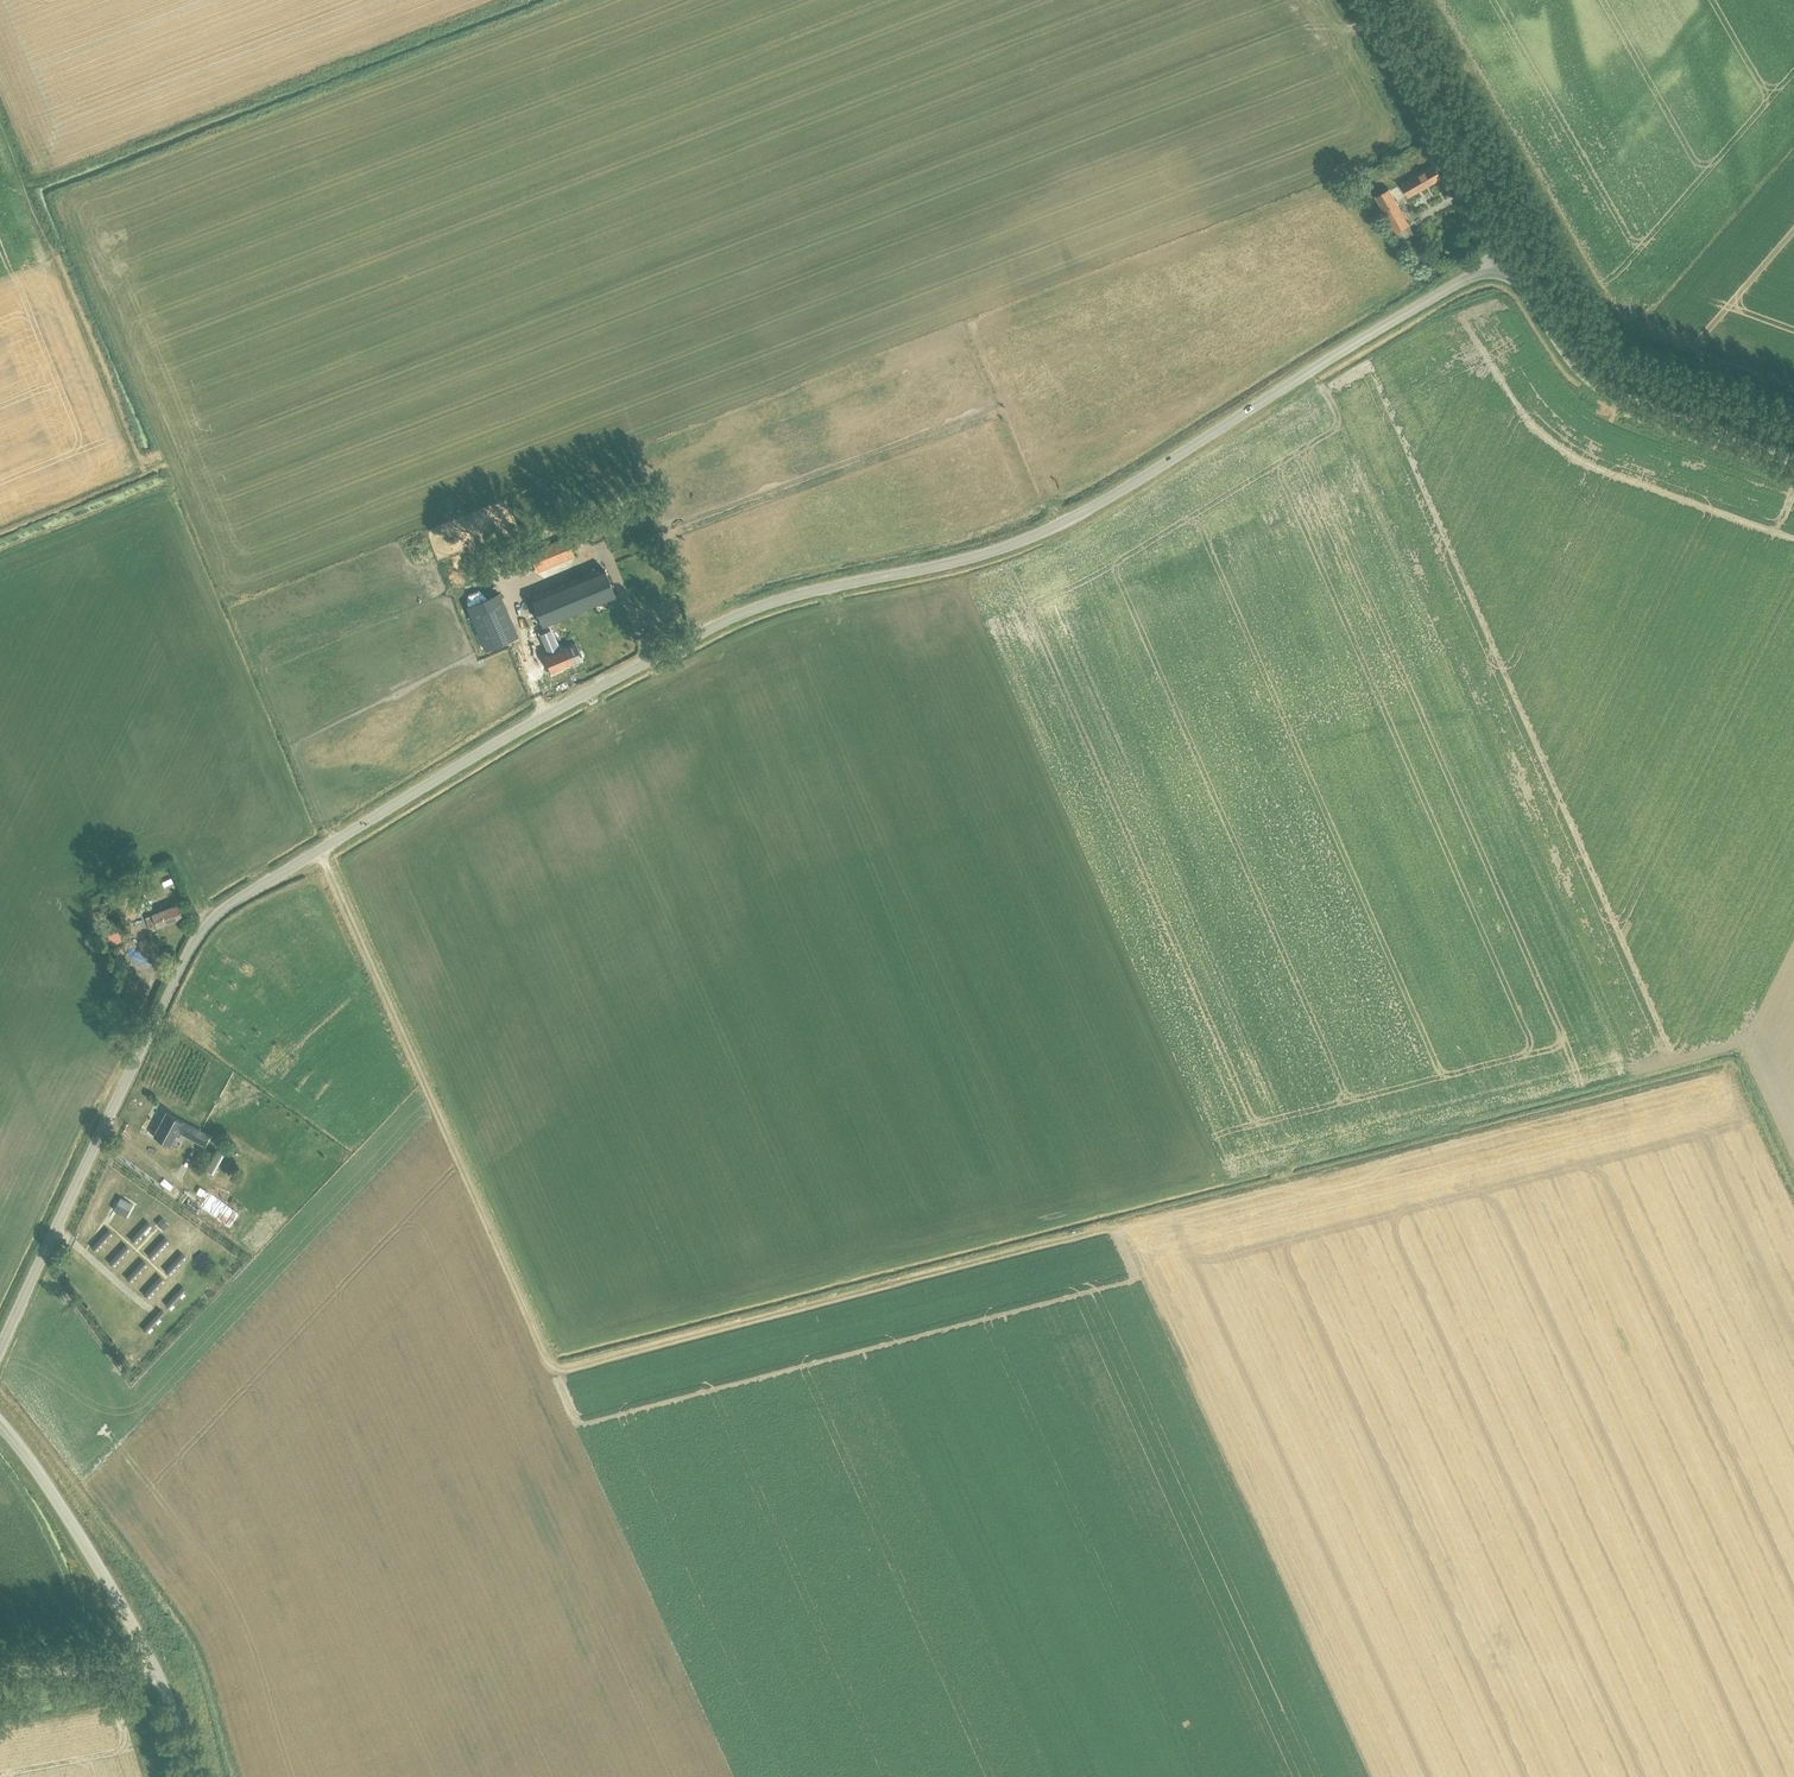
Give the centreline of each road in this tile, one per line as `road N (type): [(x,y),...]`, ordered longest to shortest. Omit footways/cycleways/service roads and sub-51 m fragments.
road 1 (unclassified): [(0,1350),(188,955),(233,900),(715,624),(783,597),(995,551),(1079,516),(1502,262)]
road 2 (tertiary): [(1793,458),(1643,404),(1579,369),(1502,262)]
road 3 (tertiary): [(1502,262),(1353,0)]
road 4 (unclassified): [(153,1667),(54,1494),(0,1423)]
road 5 (unclassified): [(0,1672),(153,1667)]

